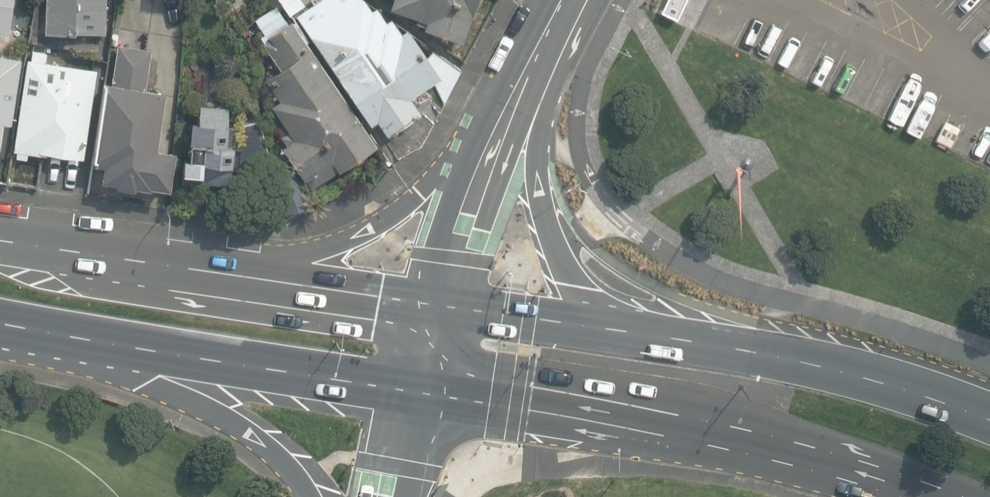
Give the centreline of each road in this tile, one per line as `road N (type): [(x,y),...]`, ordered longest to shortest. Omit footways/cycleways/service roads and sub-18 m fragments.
road 1 (trunk): [(933,496),(698,430),(532,399),(415,389)]
road 2 (trunk): [(628,331),(836,369),(989,420)]
road 3 (trunk): [(205,283),(382,223),(452,165),(513,94)]
road 4 (trunk): [(415,389),(113,344)]
road 5 (trunk): [(513,94),(556,259),(628,331)]
road 6 (trunk): [(309,496),(267,447),(113,344)]
road 7 (secondary): [(513,94),(433,311)]
road 8 (trunk): [(205,283),(433,311)]
road 9 (trunk): [(0,248),(205,283)]
road 10 (trunk): [(433,311),(628,331)]

